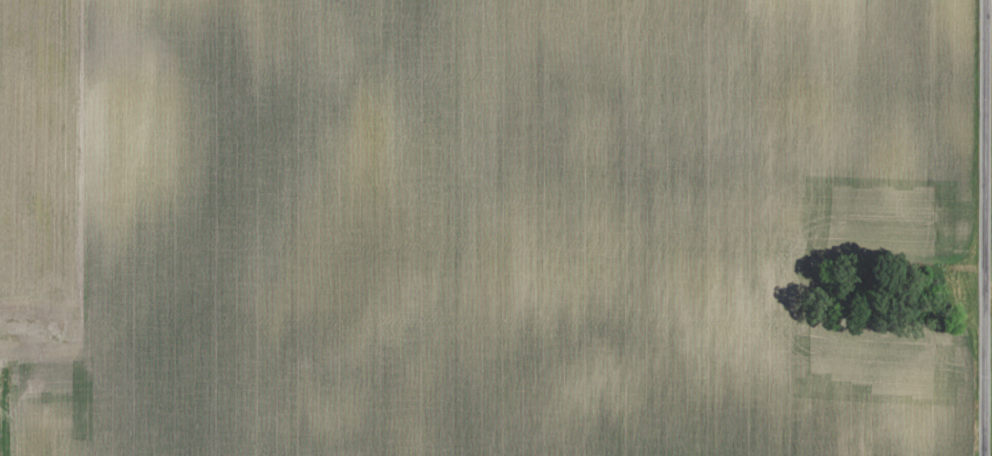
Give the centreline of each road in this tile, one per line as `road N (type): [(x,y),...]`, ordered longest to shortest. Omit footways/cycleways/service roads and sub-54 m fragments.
road 1 (residential): [(981,455),(982,0)]

